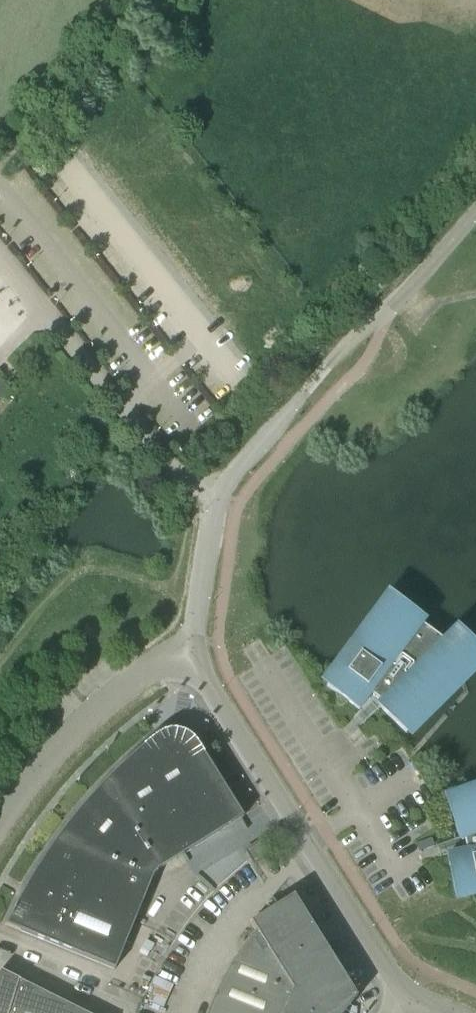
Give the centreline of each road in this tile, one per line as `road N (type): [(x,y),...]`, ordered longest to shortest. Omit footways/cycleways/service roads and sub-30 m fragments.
road 1 (unclassified): [(414,1008),(203,668),(187,658)]
road 2 (unclassified): [(187,658),(219,498),(317,378)]
road 3 (unclassified): [(0,816),(47,752),(110,696),(162,660),(187,658)]
road 4 (track): [(0,159),(149,0)]

